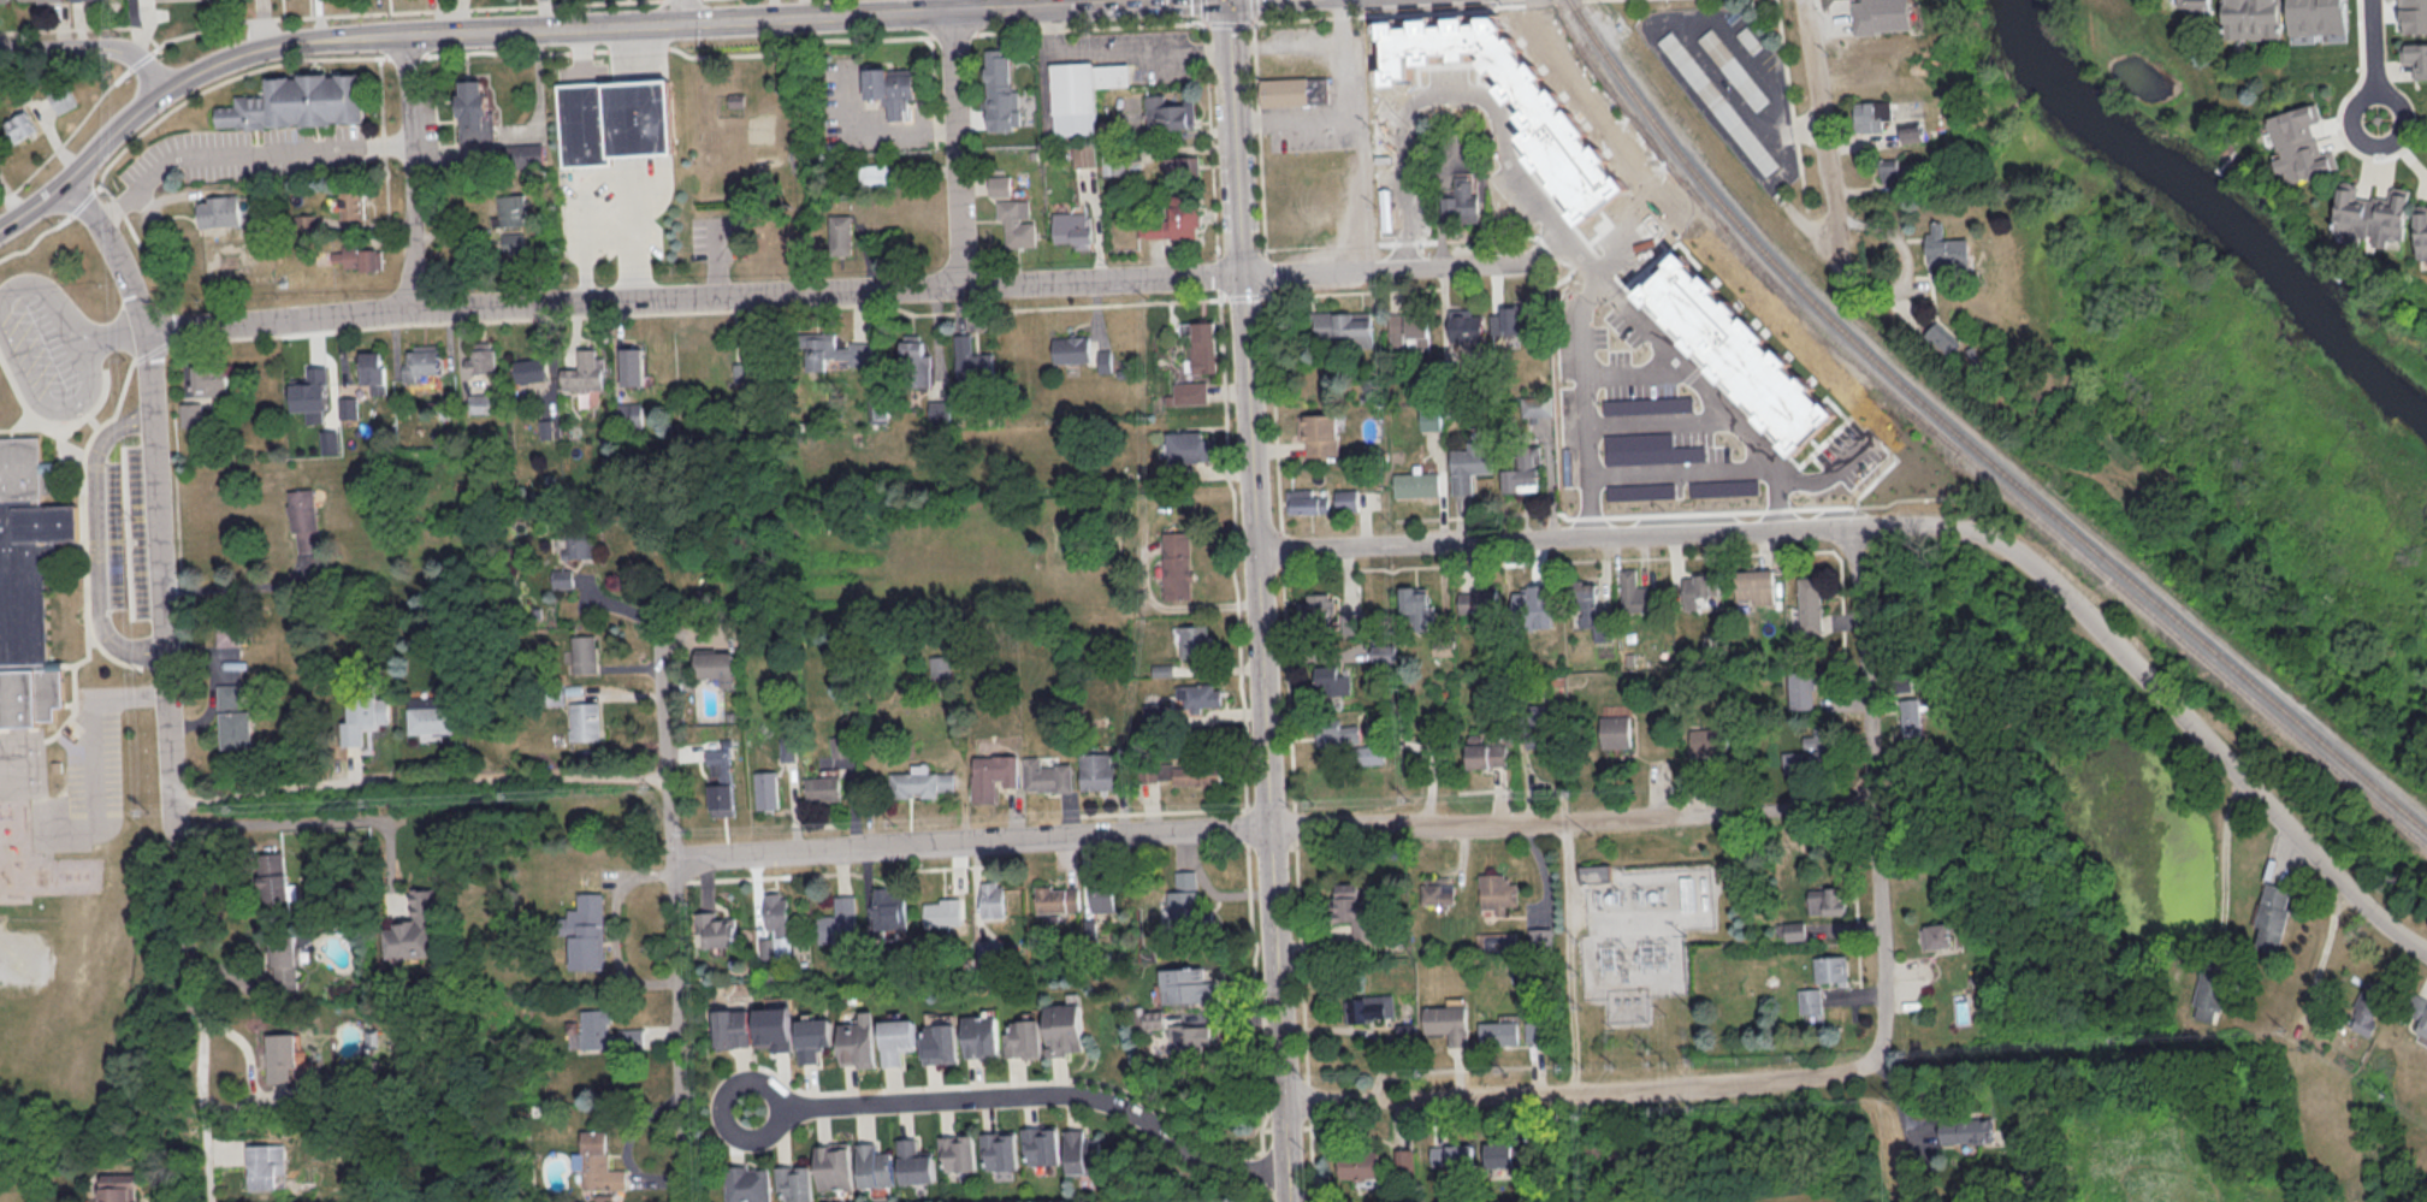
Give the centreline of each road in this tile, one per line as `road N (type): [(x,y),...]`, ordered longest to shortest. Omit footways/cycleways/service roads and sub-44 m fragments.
road 1 (residential): [(1232,0),(1290,1201)]
road 2 (residential): [(1242,276),(416,309),(144,330)]
road 3 (residential): [(207,1201),(144,330),(117,251),(65,180)]
road 4 (residential): [(1836,522),(1966,528),(2035,566),(2296,836),(2426,952)]
road 5 (residential): [(1272,825),(670,854)]
road 6 (residential): [(1272,825),(1451,825),(1873,803)]
road 7 (residential): [(1255,549),(1836,522)]
road 8 (residential): [(1286,1101),(1657,1088),(1861,1065)]
road 9 (residential): [(686,1201),(658,629)]
road 10 (residential): [(1836,522),(1865,610),(1886,958),(1882,1041),(1861,1065)]
road 11 (residential): [(1289,1167),(1201,1160),(1141,1114),(1078,1094),(791,1103)]
road 12 (secondary): [(1186,0),(683,20)]
road 13 (residential): [(95,219),(167,158),(409,140)]
road 14 (residential): [(1242,276),(1506,262),(1532,256),(1562,232)]
road 15 (residential): [(959,0),(970,286)]
road 16 (residential): [(413,34),(416,309)]
road 17 (secondary): [(683,20),(413,34)]
road 18 (secondary): [(413,34),(248,53),(168,90)]
road 19 (residential): [(1804,0),(1837,206),(1817,245)]
road 20 (residential): [(791,1103),(759,1079),(739,1078),(727,1085),(722,1119),(735,1135),(754,1136),(776,1127),(791,1103)]
road 21 (residential): [(168,90),(141,58),(118,46),(0,46)]
road 22 (secondary): [(168,90),(65,180)]

